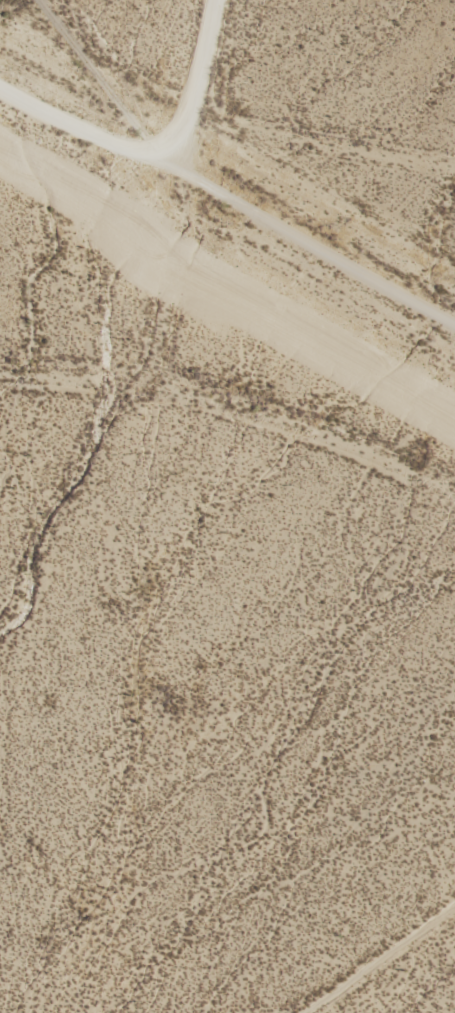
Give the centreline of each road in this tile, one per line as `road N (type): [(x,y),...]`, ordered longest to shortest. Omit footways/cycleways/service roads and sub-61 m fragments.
road 1 (track): [(454,503),(377,461),(232,416),(0,405)]
road 2 (residential): [(454,314),(176,156)]
road 3 (track): [(187,108),(454,169)]
road 4 (residential): [(37,0),(176,156)]
road 5 (track): [(176,156),(110,136),(0,82)]

